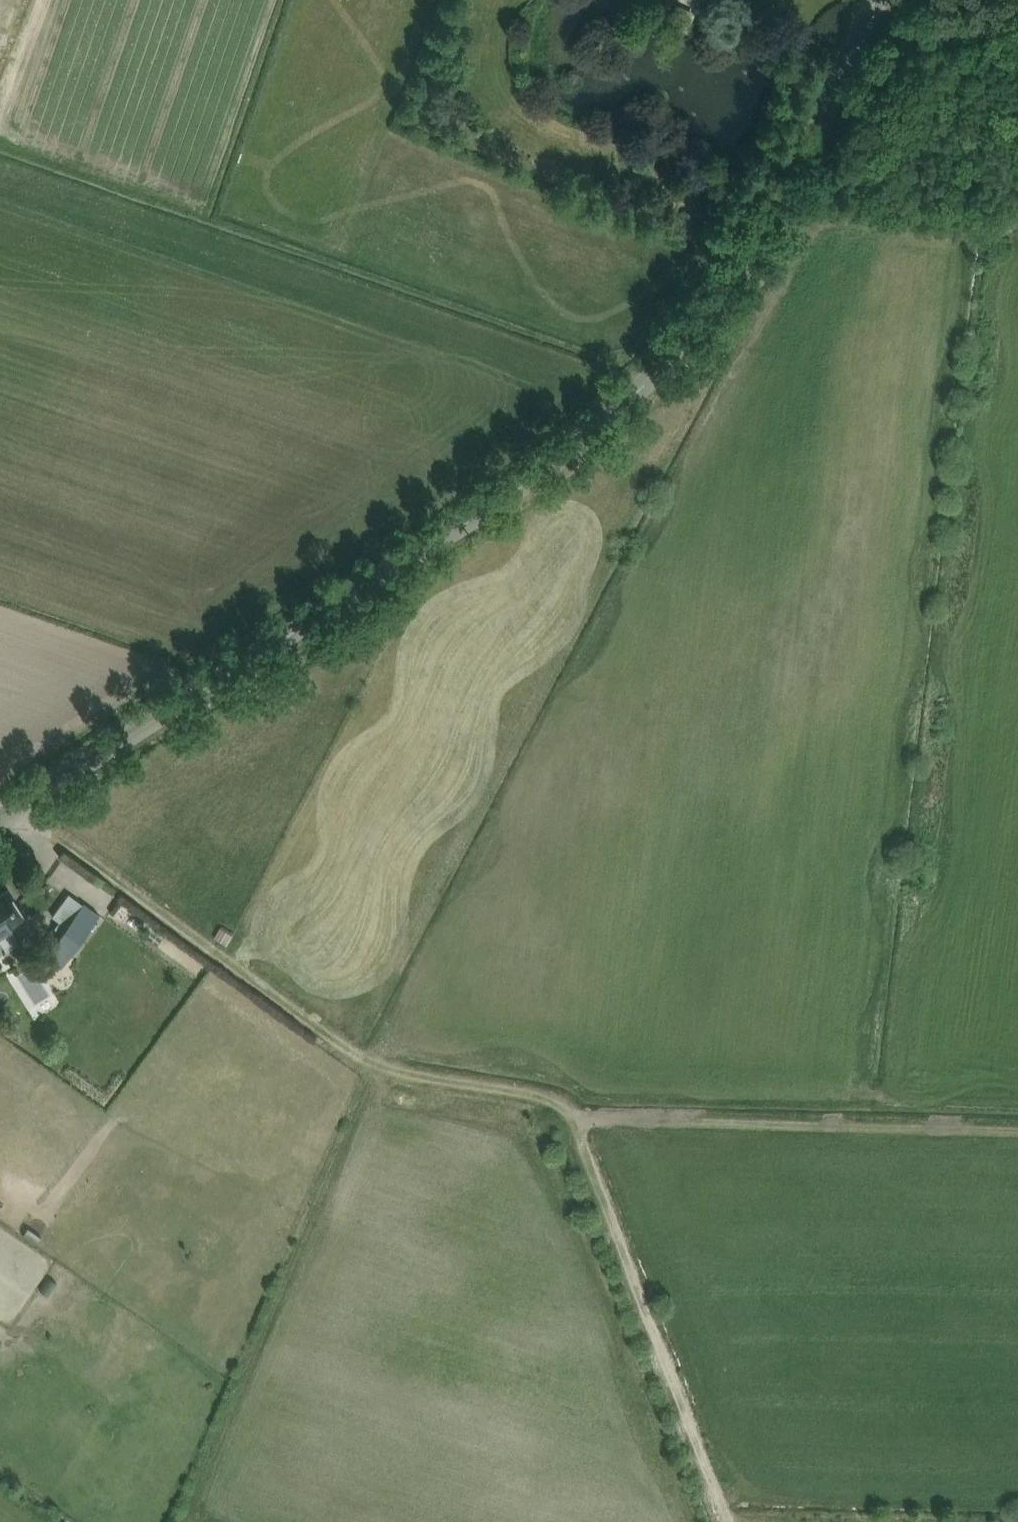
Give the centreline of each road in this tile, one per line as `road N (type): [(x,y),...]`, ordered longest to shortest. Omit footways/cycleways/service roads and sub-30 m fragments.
road 1 (unclassified): [(0,821),(395,571),(591,439),(647,391),(734,294),(836,122),(893,0)]
road 2 (track): [(570,1125),(569,1103),(347,1053),(17,810)]
road 3 (track): [(570,1125),(724,1521)]

